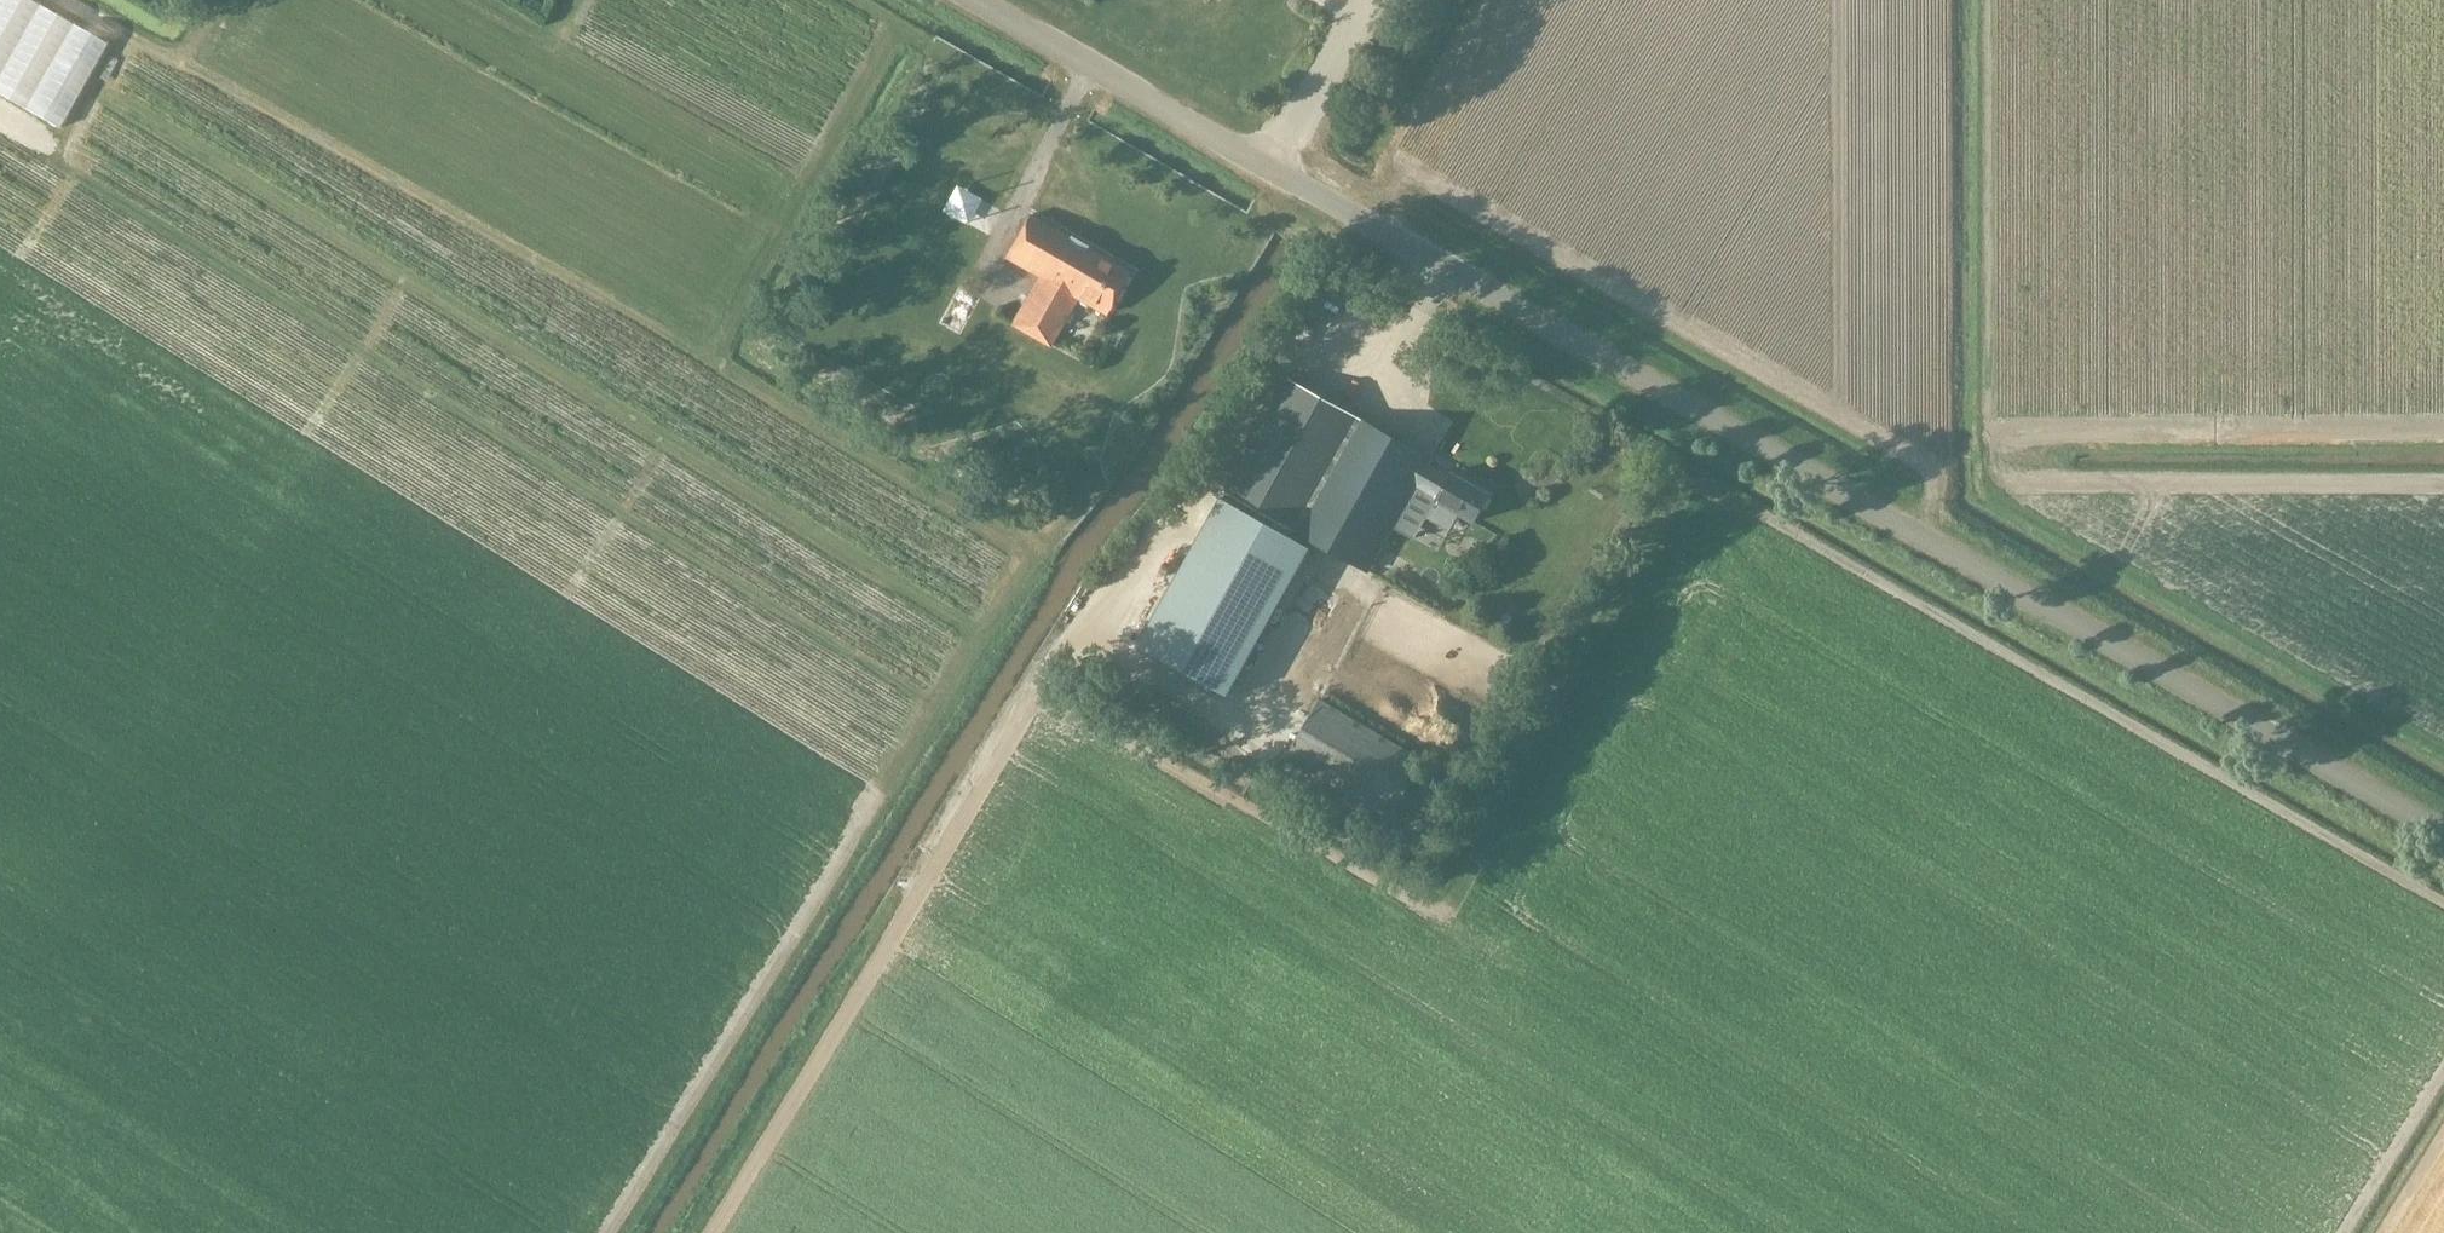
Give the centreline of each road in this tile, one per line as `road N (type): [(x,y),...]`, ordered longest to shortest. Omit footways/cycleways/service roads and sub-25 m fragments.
road 1 (unclassified): [(2443,833),(973,0)]

